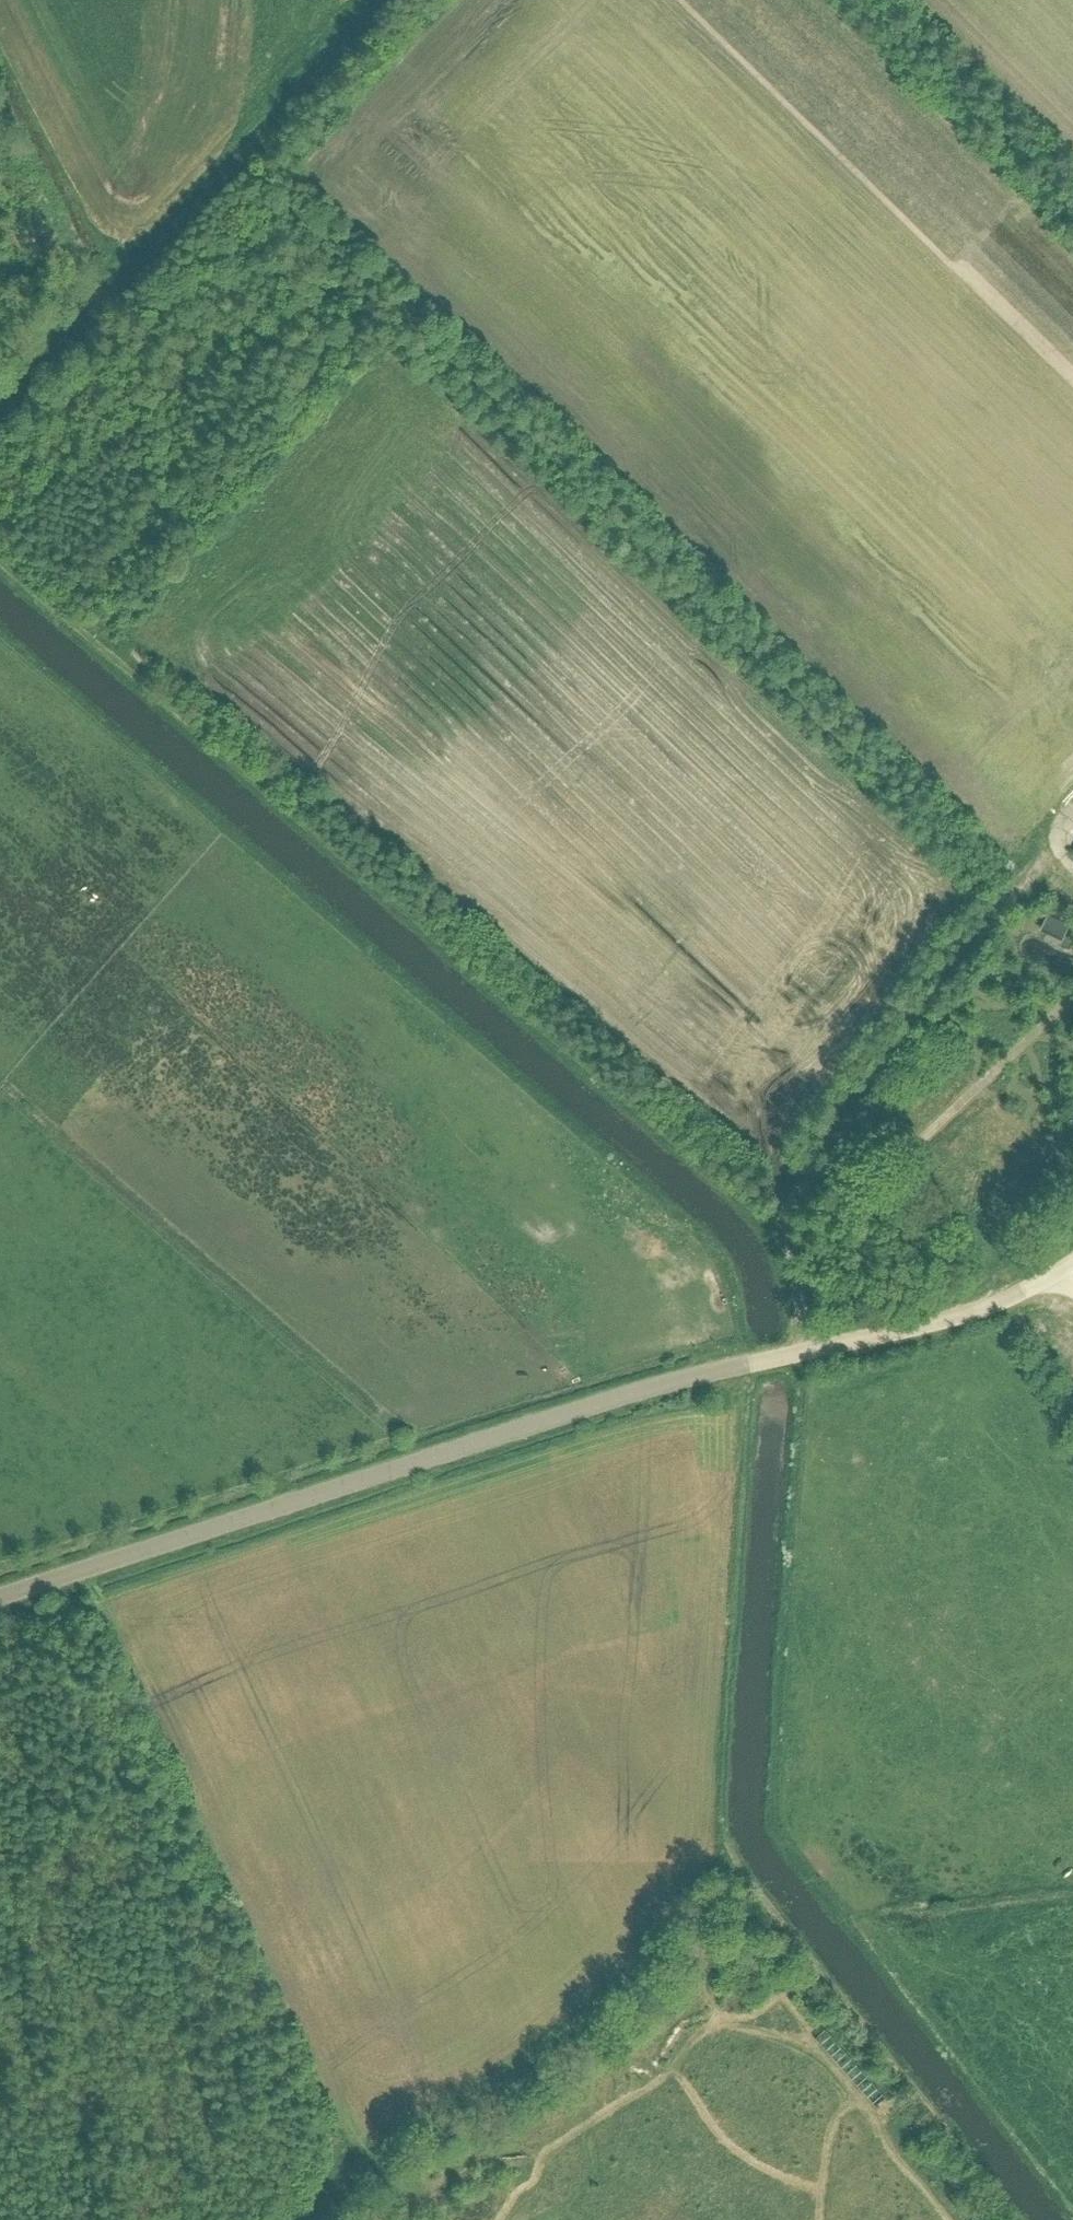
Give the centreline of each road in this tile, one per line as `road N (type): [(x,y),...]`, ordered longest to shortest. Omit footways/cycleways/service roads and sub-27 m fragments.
road 1 (unclassified): [(1072,1265),(962,1317),(653,1385),(0,1595)]

